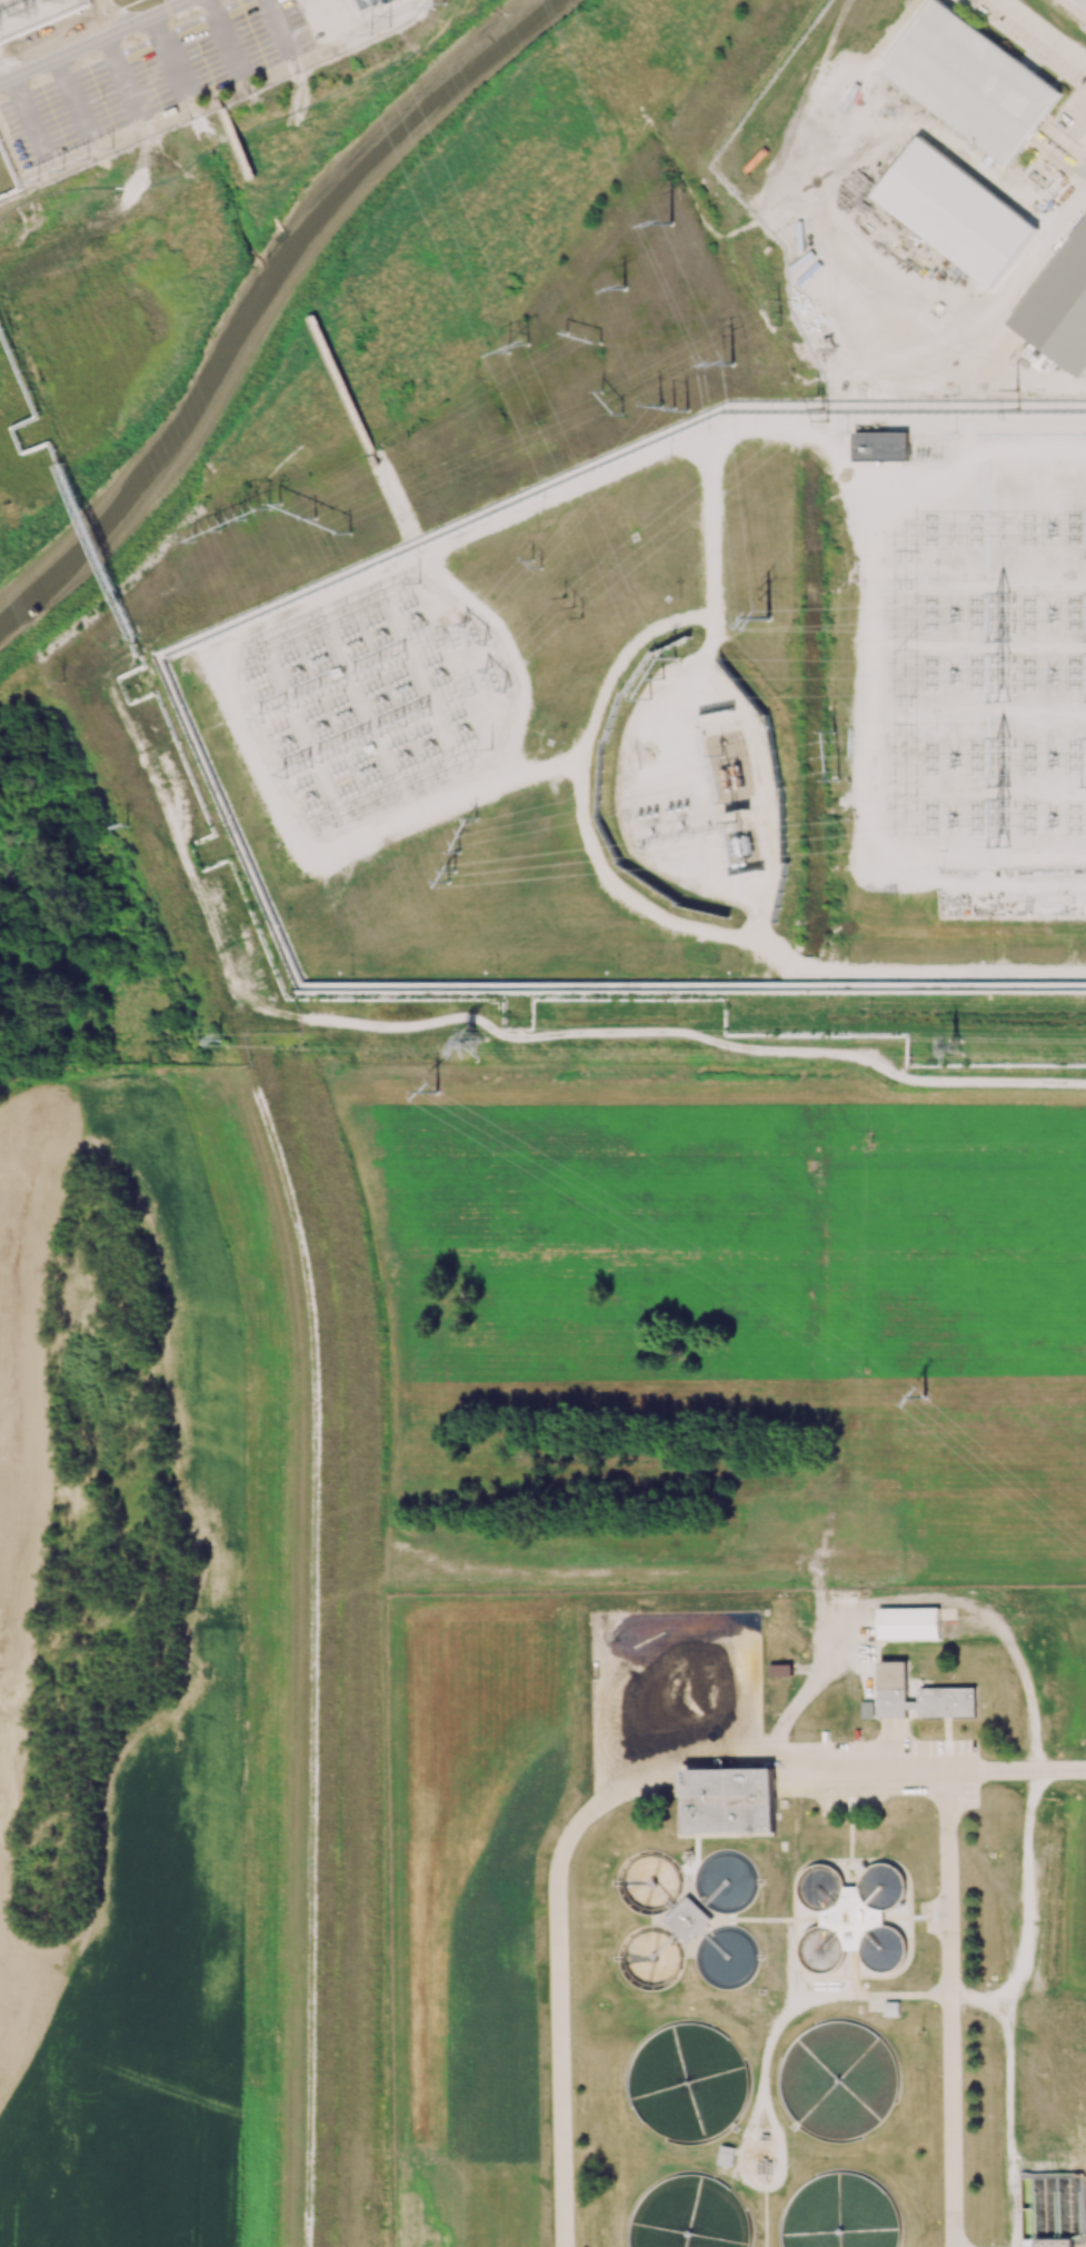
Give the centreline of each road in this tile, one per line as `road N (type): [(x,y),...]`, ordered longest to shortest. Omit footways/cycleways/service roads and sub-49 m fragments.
road 1 (track): [(297,2246),(302,1742),(293,1294),(249,1066),(201,919),(80,610),(87,586)]

